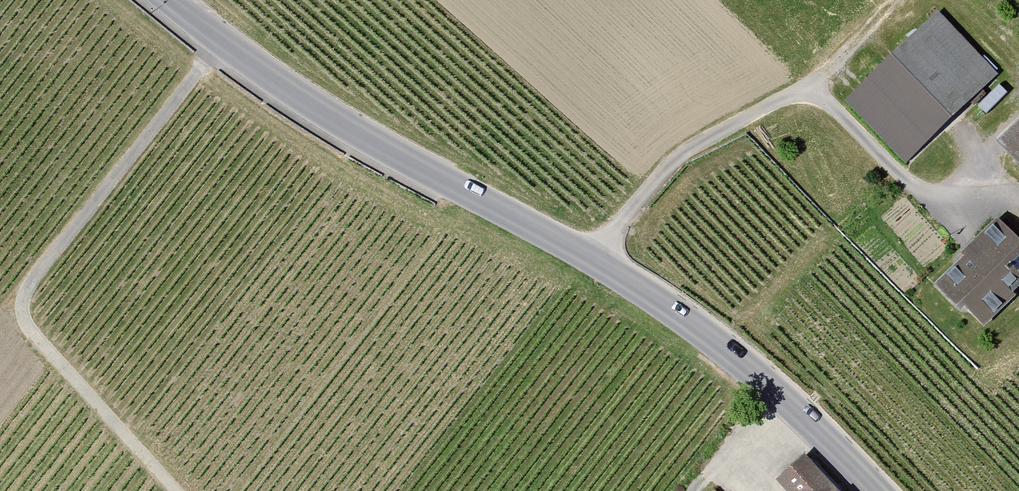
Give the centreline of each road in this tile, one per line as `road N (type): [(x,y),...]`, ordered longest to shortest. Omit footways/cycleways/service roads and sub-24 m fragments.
road 1 (tertiary): [(876,490),(735,344),(349,127),(168,0)]
road 2 (track): [(221,41),(12,307),(180,490)]
road 3 (track): [(686,490),(771,383)]
road 4 (track): [(892,0),(805,90)]

